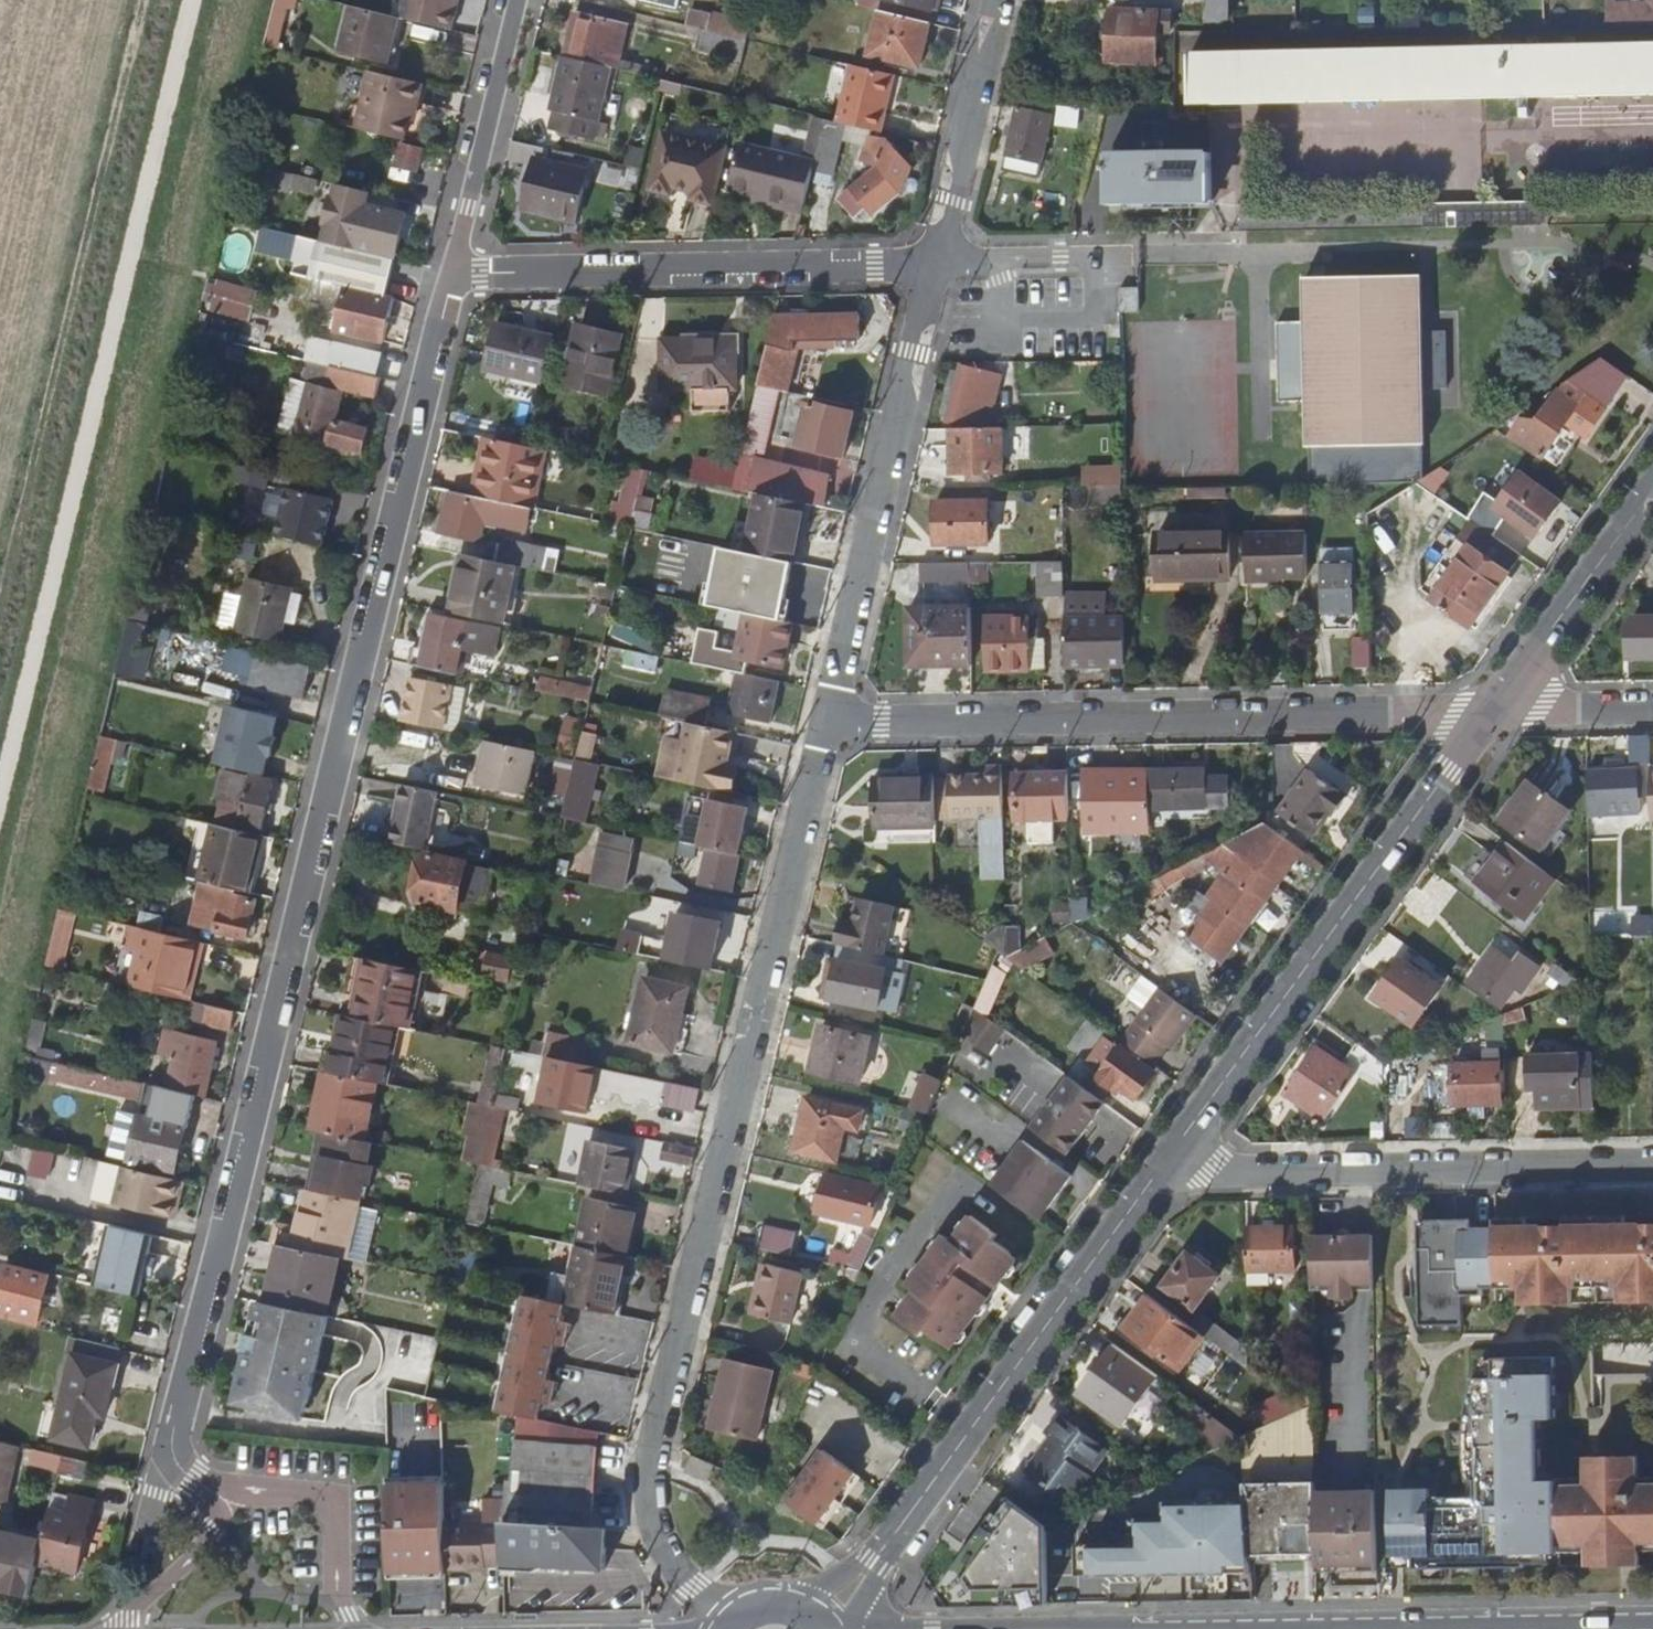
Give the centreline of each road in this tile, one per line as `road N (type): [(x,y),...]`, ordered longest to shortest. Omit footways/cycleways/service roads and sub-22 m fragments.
road 1 (residential): [(180,1407),(450,275)]
road 2 (residential): [(736,1617),(694,1586),(656,1533),(654,1450),(833,723)]
road 3 (residential): [(1492,705),(833,723)]
road 4 (tertiary): [(823,1622),(1179,1142)]
road 5 (tertiary): [(1179,1142),(1492,705)]
road 6 (residential): [(450,275),(936,266)]
road 7 (residential): [(1179,1142),(1210,1169),(1652,1163)]
road 8 (residential): [(936,266),(833,723)]
road 9 (residential): [(360,1628),(338,1591),(331,1504),(219,1486),(197,1473),(182,1449),(180,1407)]
road 10 (residential): [(180,1407),(163,1459),(216,1507),(220,1526),(112,1628)]
road 11 (residential): [(450,275),(515,0)]
road 12 (residential): [(936,266),(1001,0)]
road 13 (tertiary): [(1492,705),(1652,490)]
road 14 (residential): [(936,266),(1131,257)]
road 15 (primary): [(1083,1627),(904,1628)]
road 16 (residential): [(1652,703),(1492,705)]

